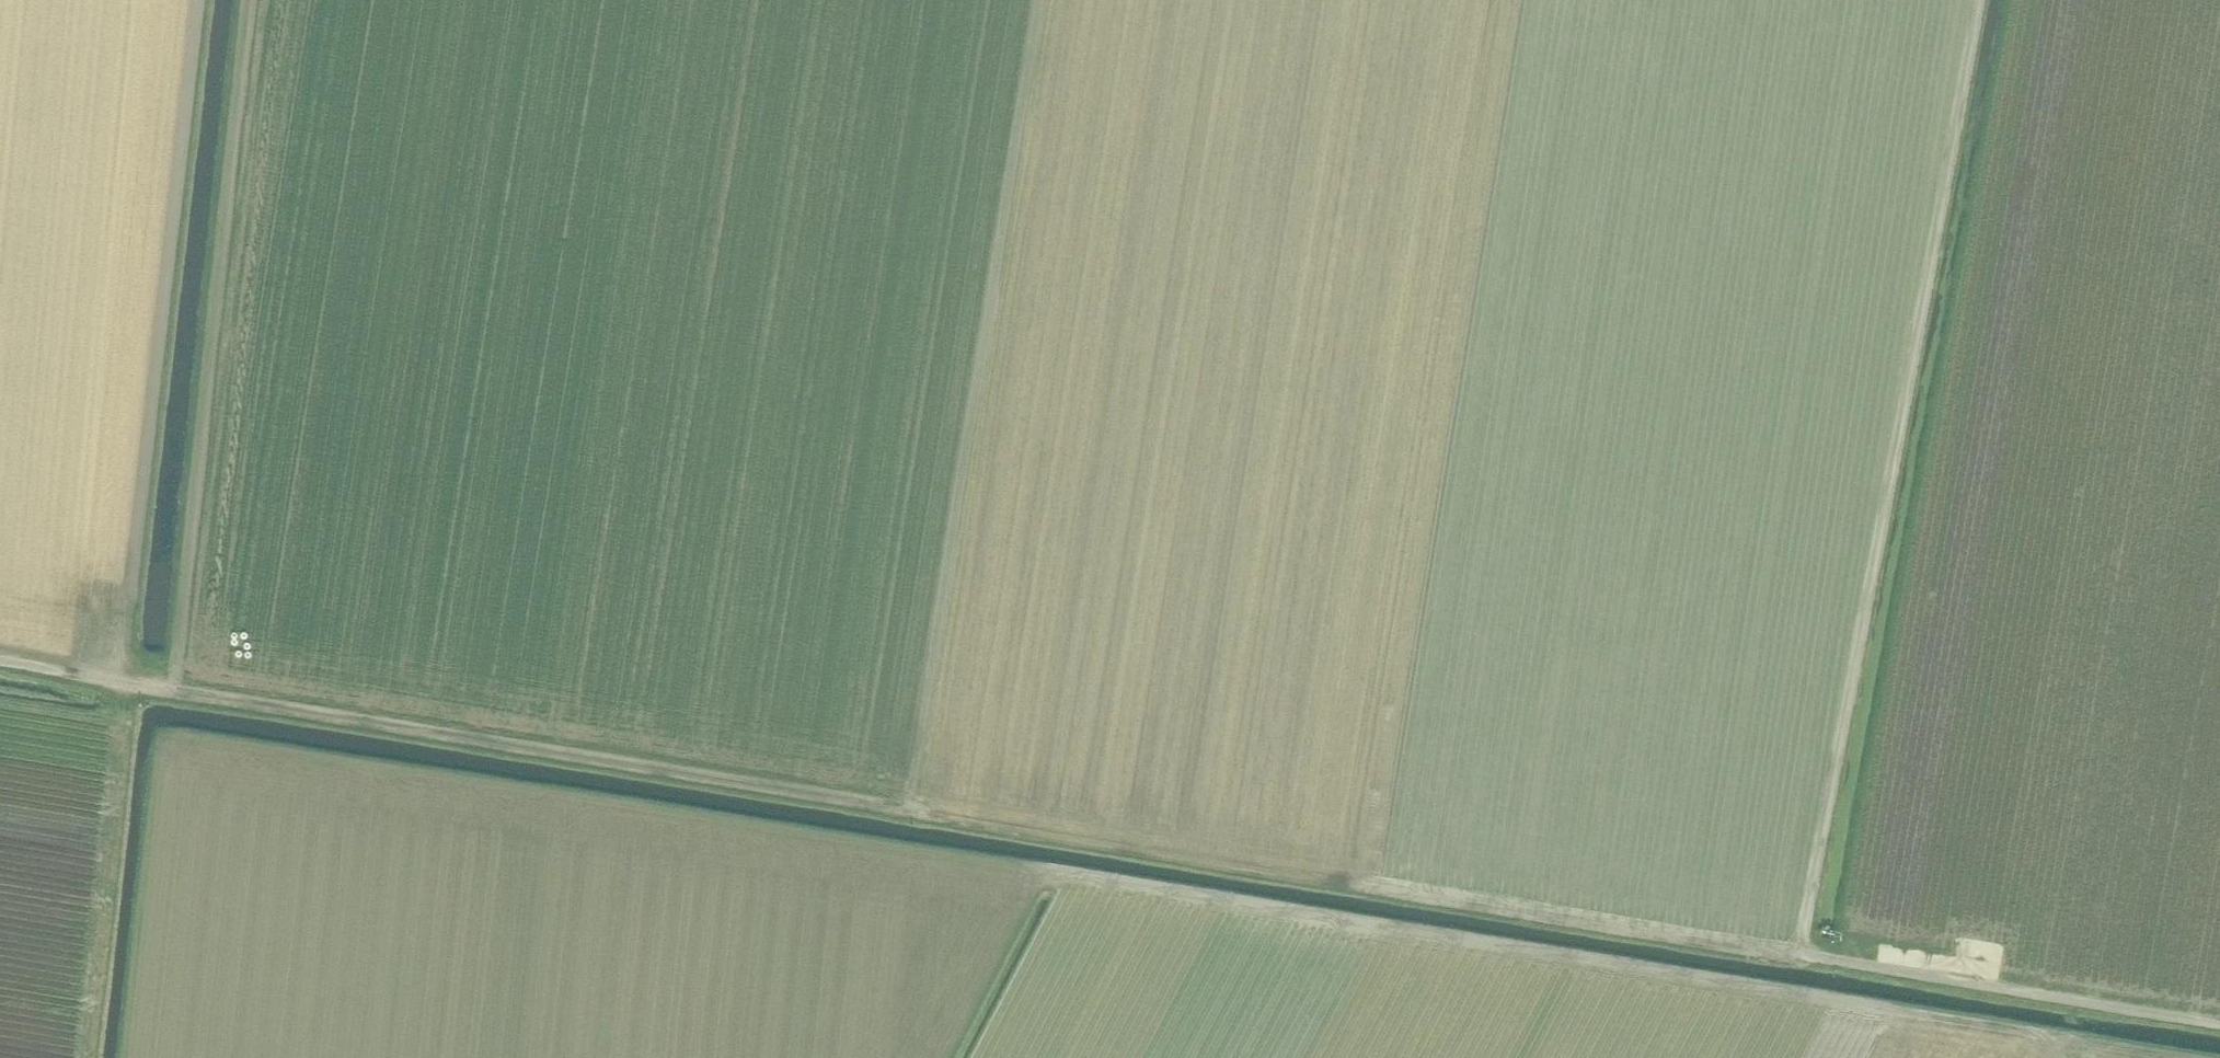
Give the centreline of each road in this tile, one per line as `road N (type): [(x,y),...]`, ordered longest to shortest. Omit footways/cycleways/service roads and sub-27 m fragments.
road 1 (track): [(2219,1026),(1807,957)]

